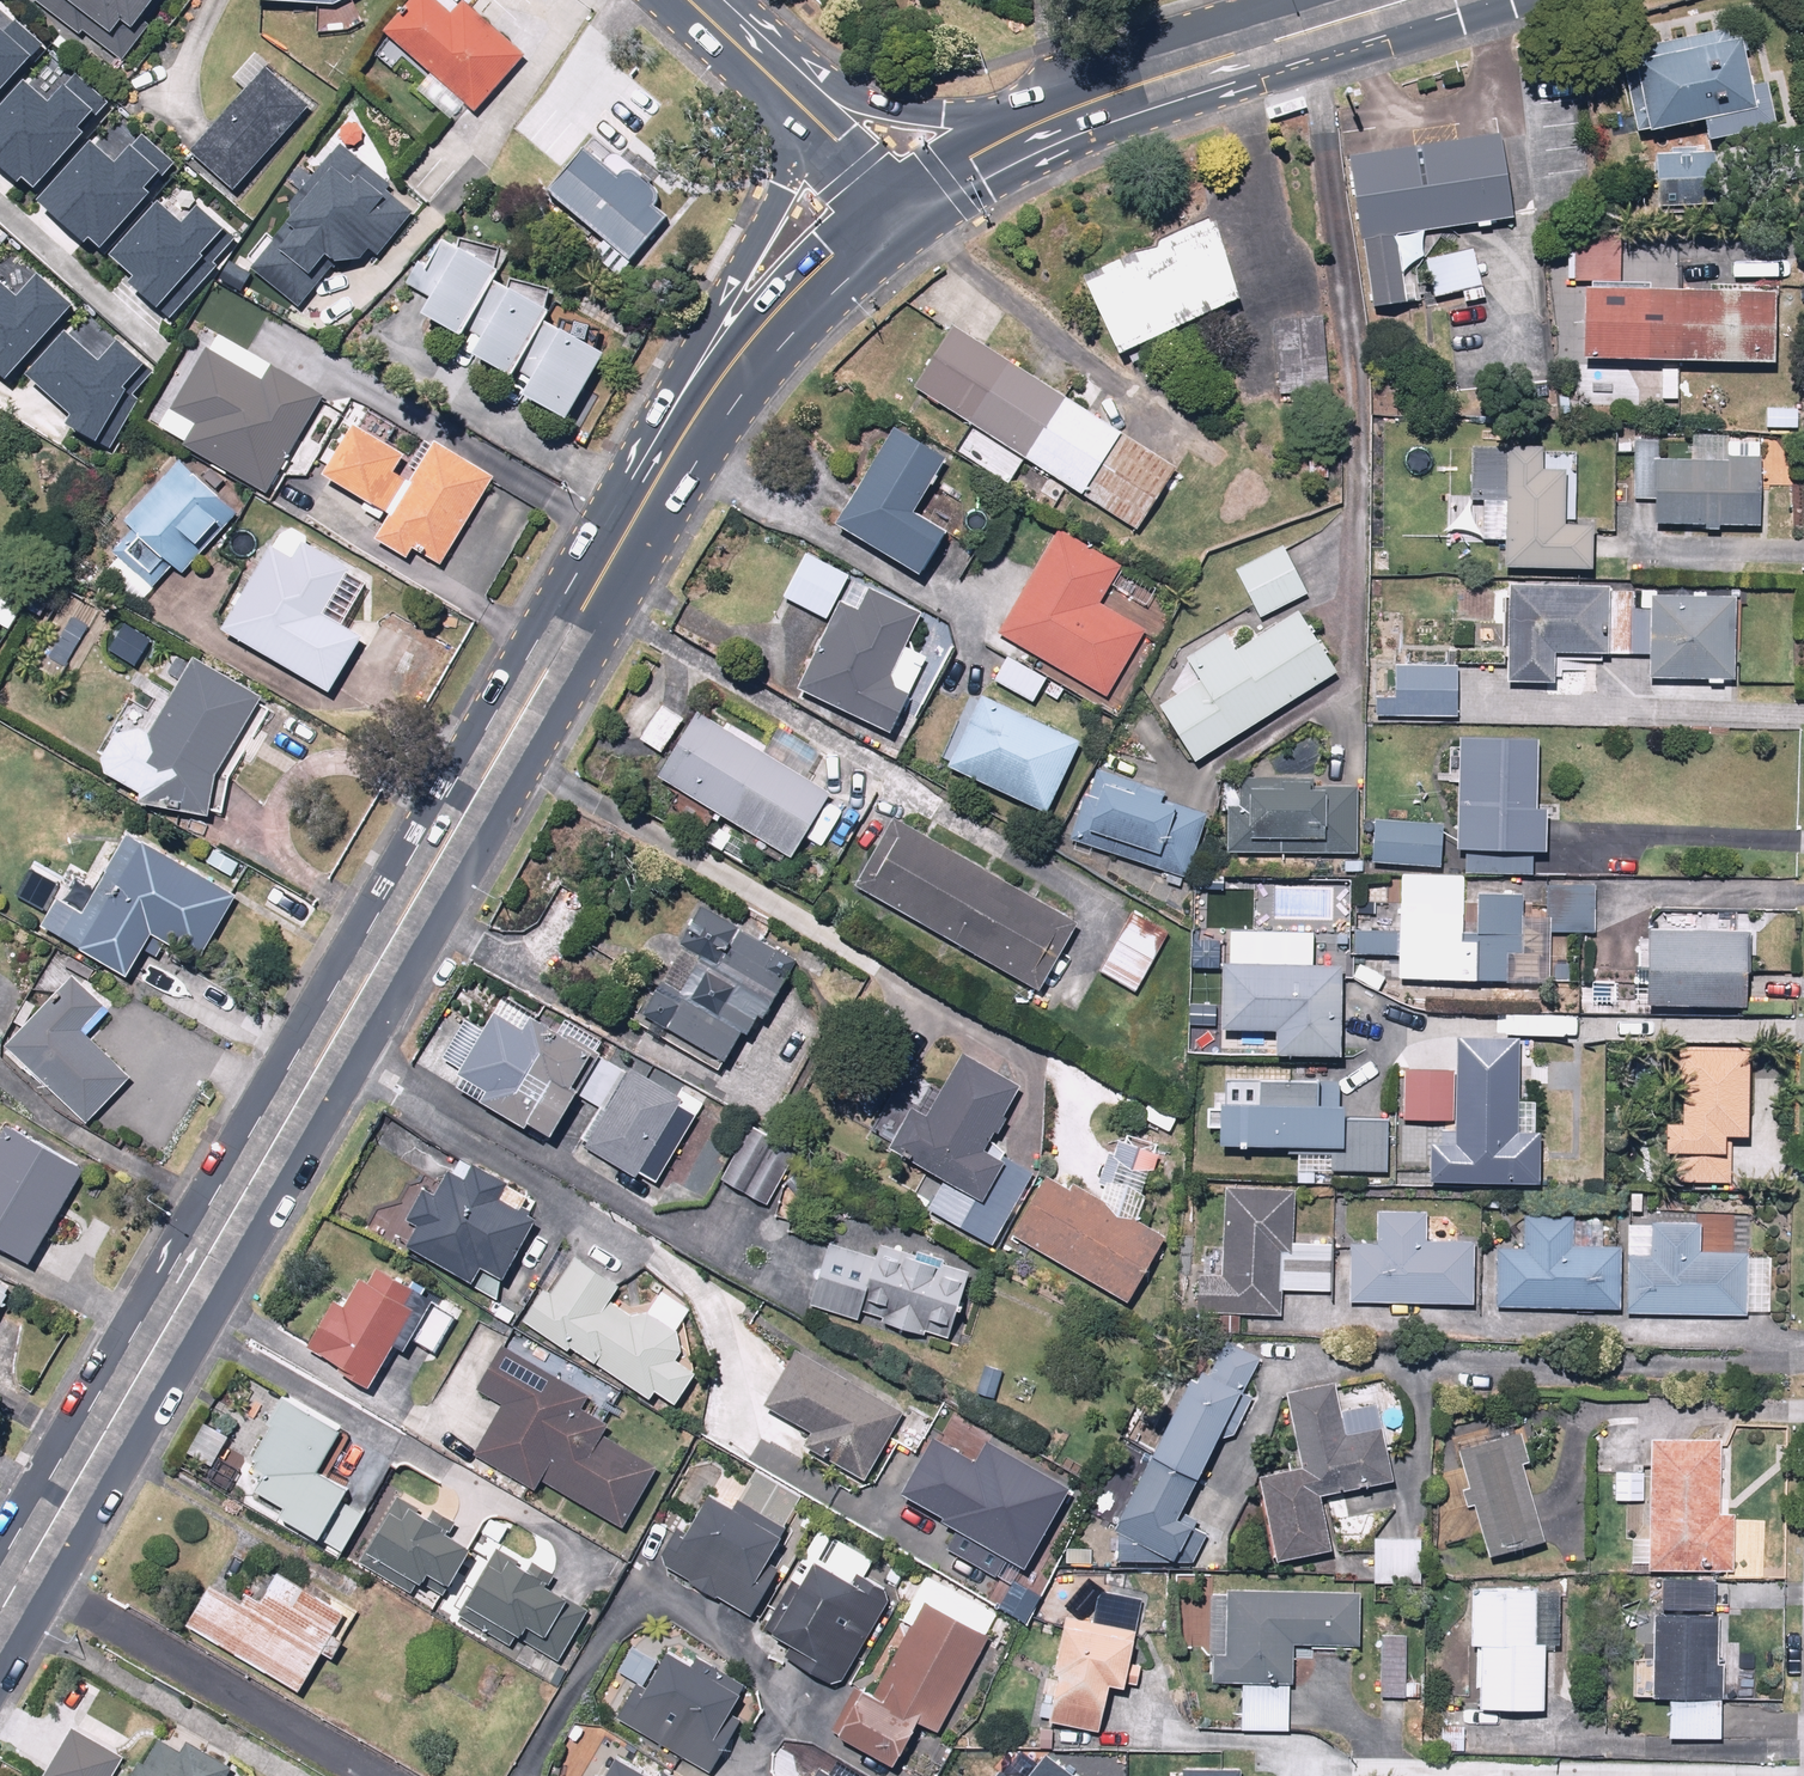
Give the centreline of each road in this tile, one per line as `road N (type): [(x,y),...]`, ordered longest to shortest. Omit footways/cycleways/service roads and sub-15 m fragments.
road 1 (primary): [(710,393),(0,1600)]
road 2 (primary): [(1400,0),(1063,111)]
road 3 (primary): [(710,393),(732,281),(781,185),(779,89)]
road 4 (primary): [(779,89),(982,119),(1063,111)]
road 5 (primary): [(889,200),(831,253),(710,393)]
road 6 (primary): [(1063,111),(889,200)]
road 7 (secondary): [(779,89),(889,200)]
road 8 (secondary): [(685,0),(779,89)]

